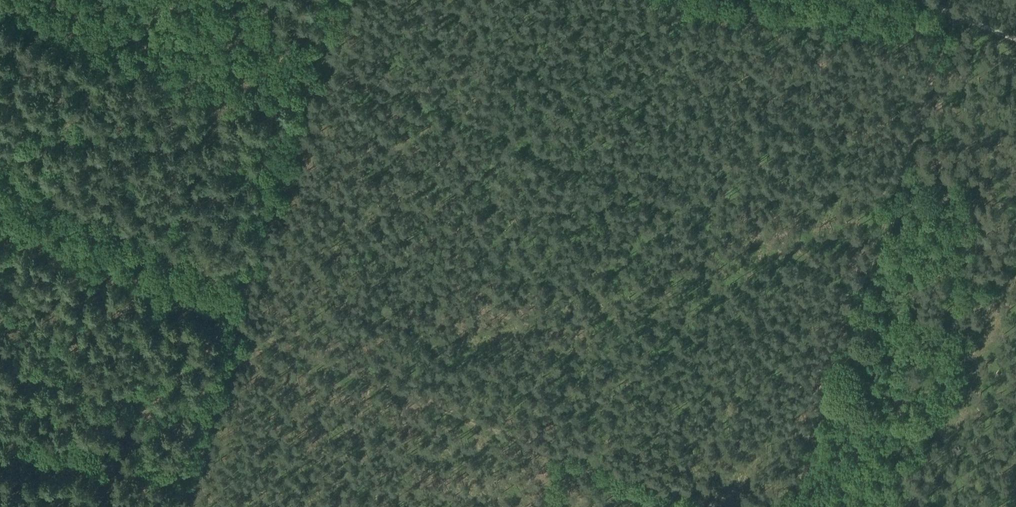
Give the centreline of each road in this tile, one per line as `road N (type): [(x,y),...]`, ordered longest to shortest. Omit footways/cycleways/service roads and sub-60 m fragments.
road 1 (track): [(550,506),(564,460),(0,233)]

